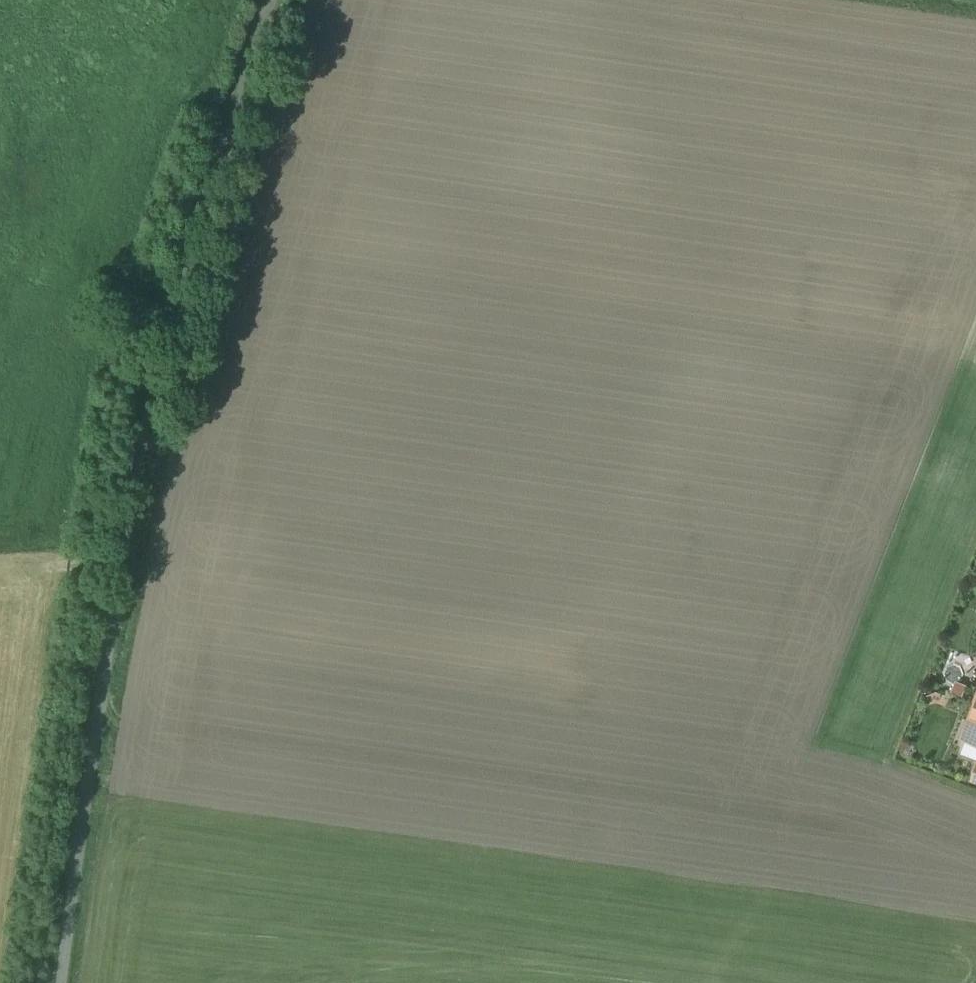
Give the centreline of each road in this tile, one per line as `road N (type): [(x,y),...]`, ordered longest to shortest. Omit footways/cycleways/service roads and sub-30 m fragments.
road 1 (unclassified): [(65,982),(141,473),(276,0)]

